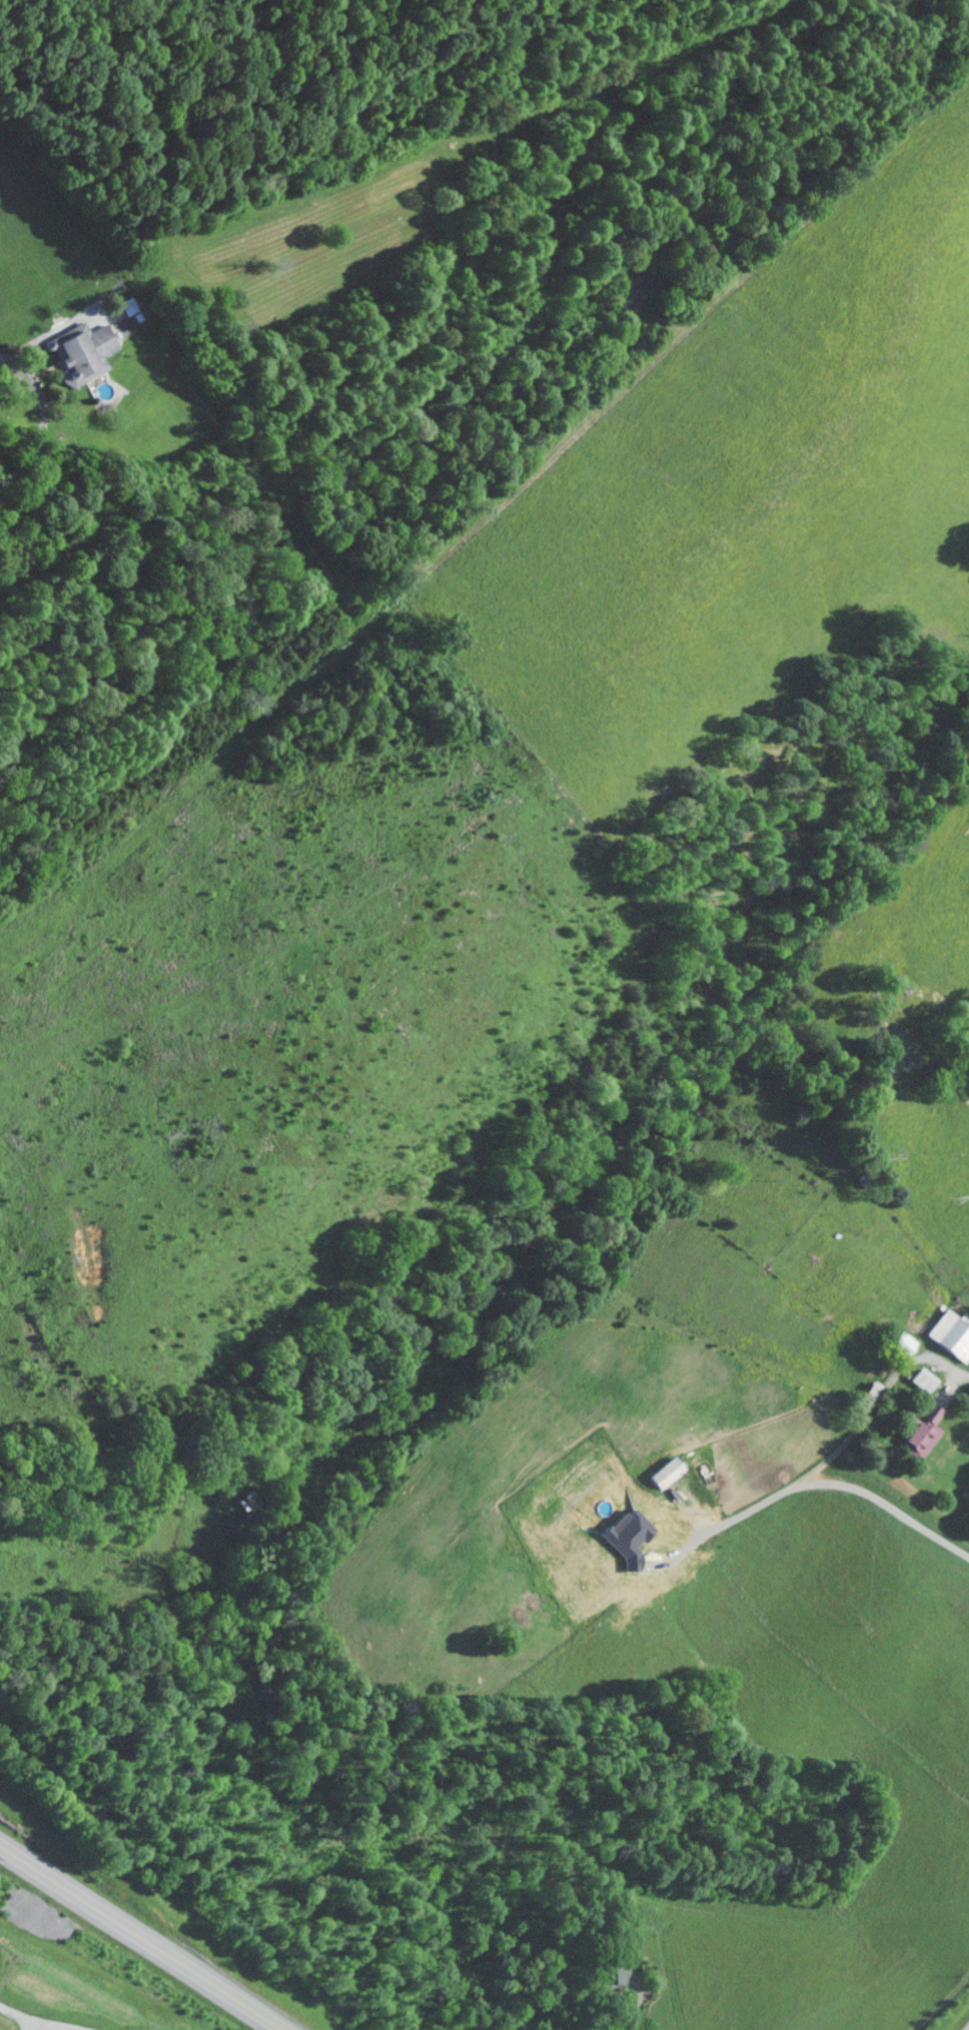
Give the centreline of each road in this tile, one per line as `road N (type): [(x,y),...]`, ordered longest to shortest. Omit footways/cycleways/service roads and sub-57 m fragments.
road 1 (trunk): [(285,2029),(0,1845)]

